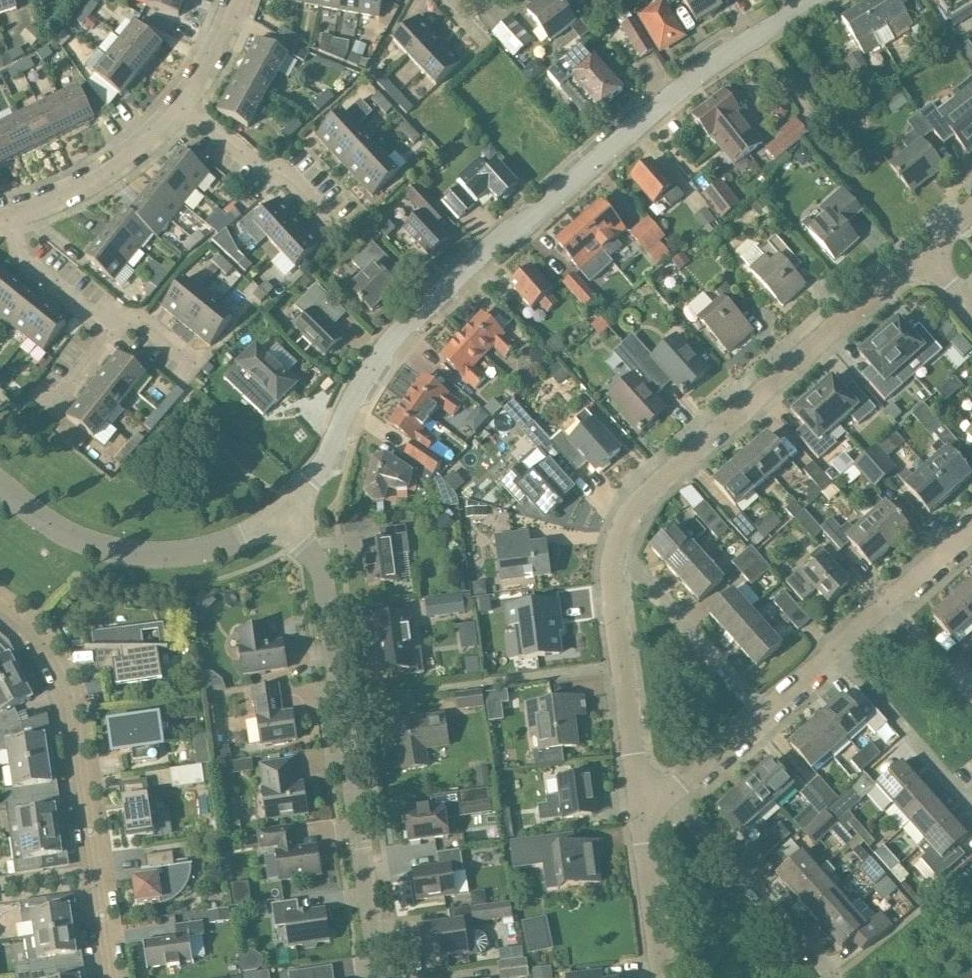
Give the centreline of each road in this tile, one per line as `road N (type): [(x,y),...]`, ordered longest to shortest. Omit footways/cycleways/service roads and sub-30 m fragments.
road 1 (residential): [(290,507),(396,345),(599,161),(735,50),(815,0)]
road 2 (residential): [(385,977),(326,581),(290,507)]
road 3 (residential): [(617,555),(627,521),(652,487),(925,251)]
road 4 (residential): [(290,507),(258,533),(190,553),(106,550),(63,534),(0,488)]
road 5 (residential): [(0,608),(62,673),(103,879)]
road 6 (residential): [(845,977),(686,783)]
road 7 (residential): [(644,803),(614,594),(617,555)]
road 8 (residential): [(776,702),(617,555)]
road 9 (residential): [(0,223),(72,194),(182,118)]
road 10 (residential): [(971,792),(957,791),(830,654)]
road 11 (residential): [(667,977),(644,803)]
road 12 (residential): [(326,204),(182,118)]
road 13 (residential): [(182,118),(242,0)]
road 14 (residential): [(103,312),(0,238)]
road 15 (residential): [(893,598),(971,694)]
road 16 (residential): [(686,783),(776,702)]

